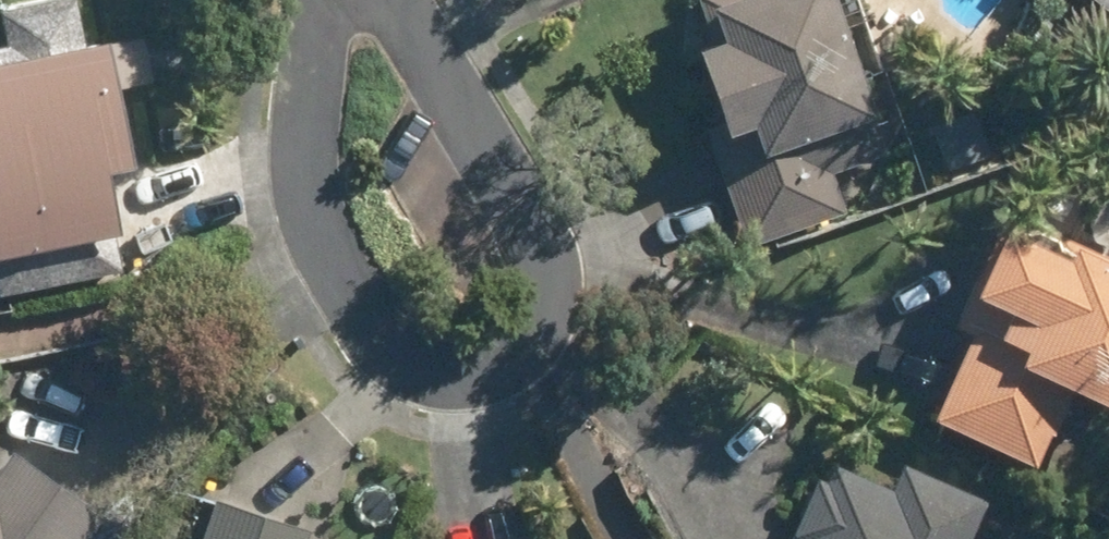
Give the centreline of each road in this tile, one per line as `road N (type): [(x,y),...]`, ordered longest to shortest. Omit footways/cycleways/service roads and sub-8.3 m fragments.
road 1 (residential): [(402,0),(555,242),(556,316),(508,364),(451,378),(390,337),(329,233),(285,130)]
road 2 (residential): [(285,130),(313,0)]

